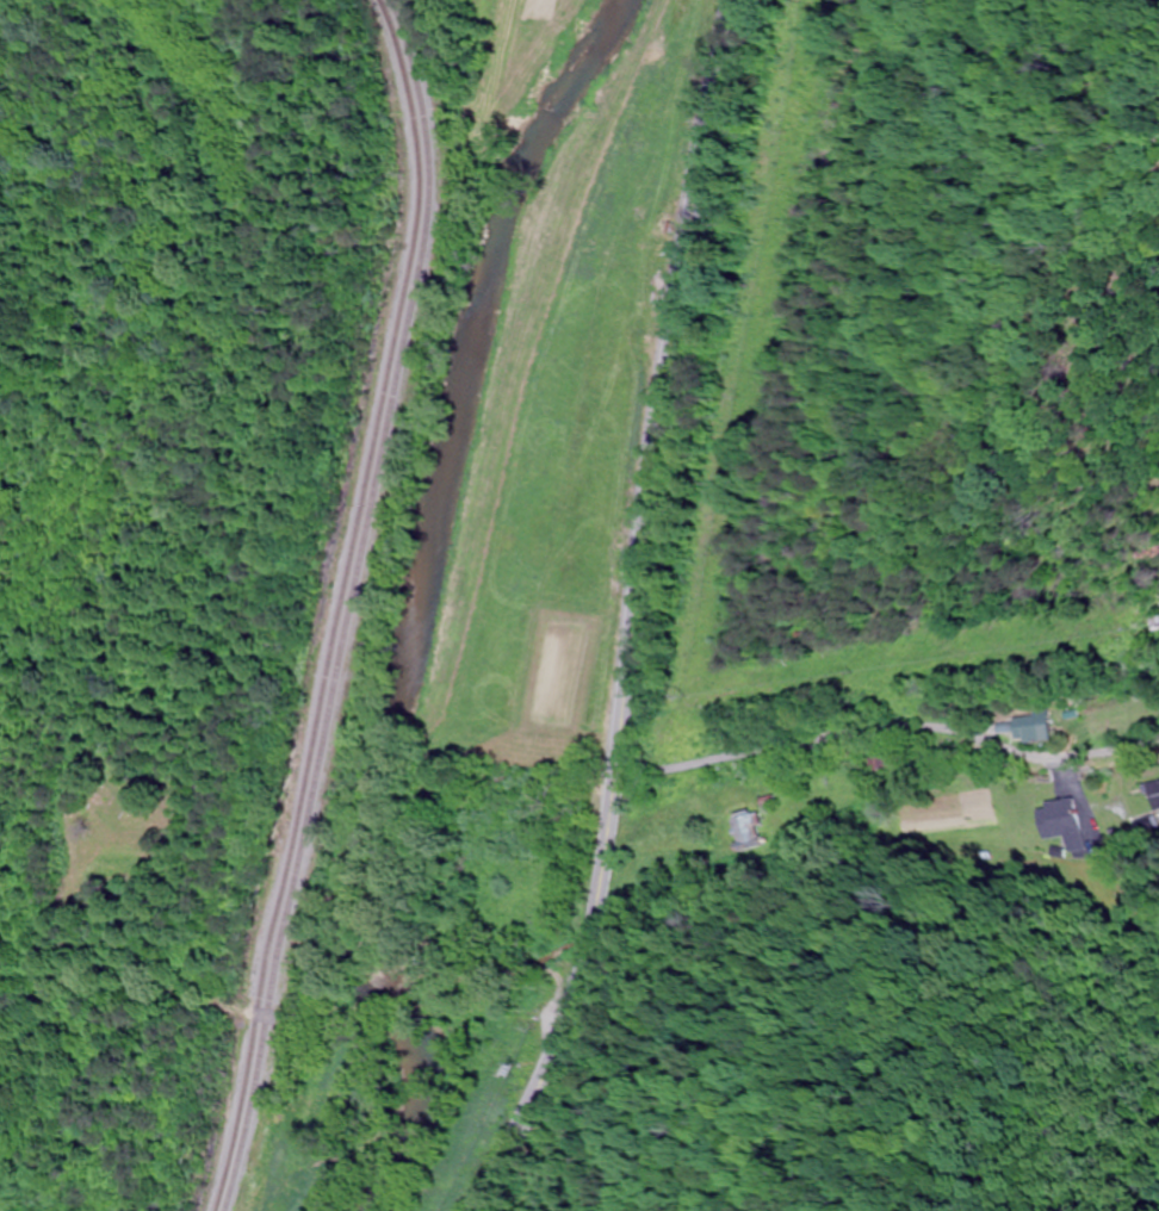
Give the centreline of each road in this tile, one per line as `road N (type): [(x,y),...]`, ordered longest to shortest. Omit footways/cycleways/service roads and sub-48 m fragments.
road 1 (secondary): [(727,0),(640,505),(591,934),(468,1210)]
road 2 (residential): [(614,780),(813,738),(947,693),(1107,738),(1158,734)]

